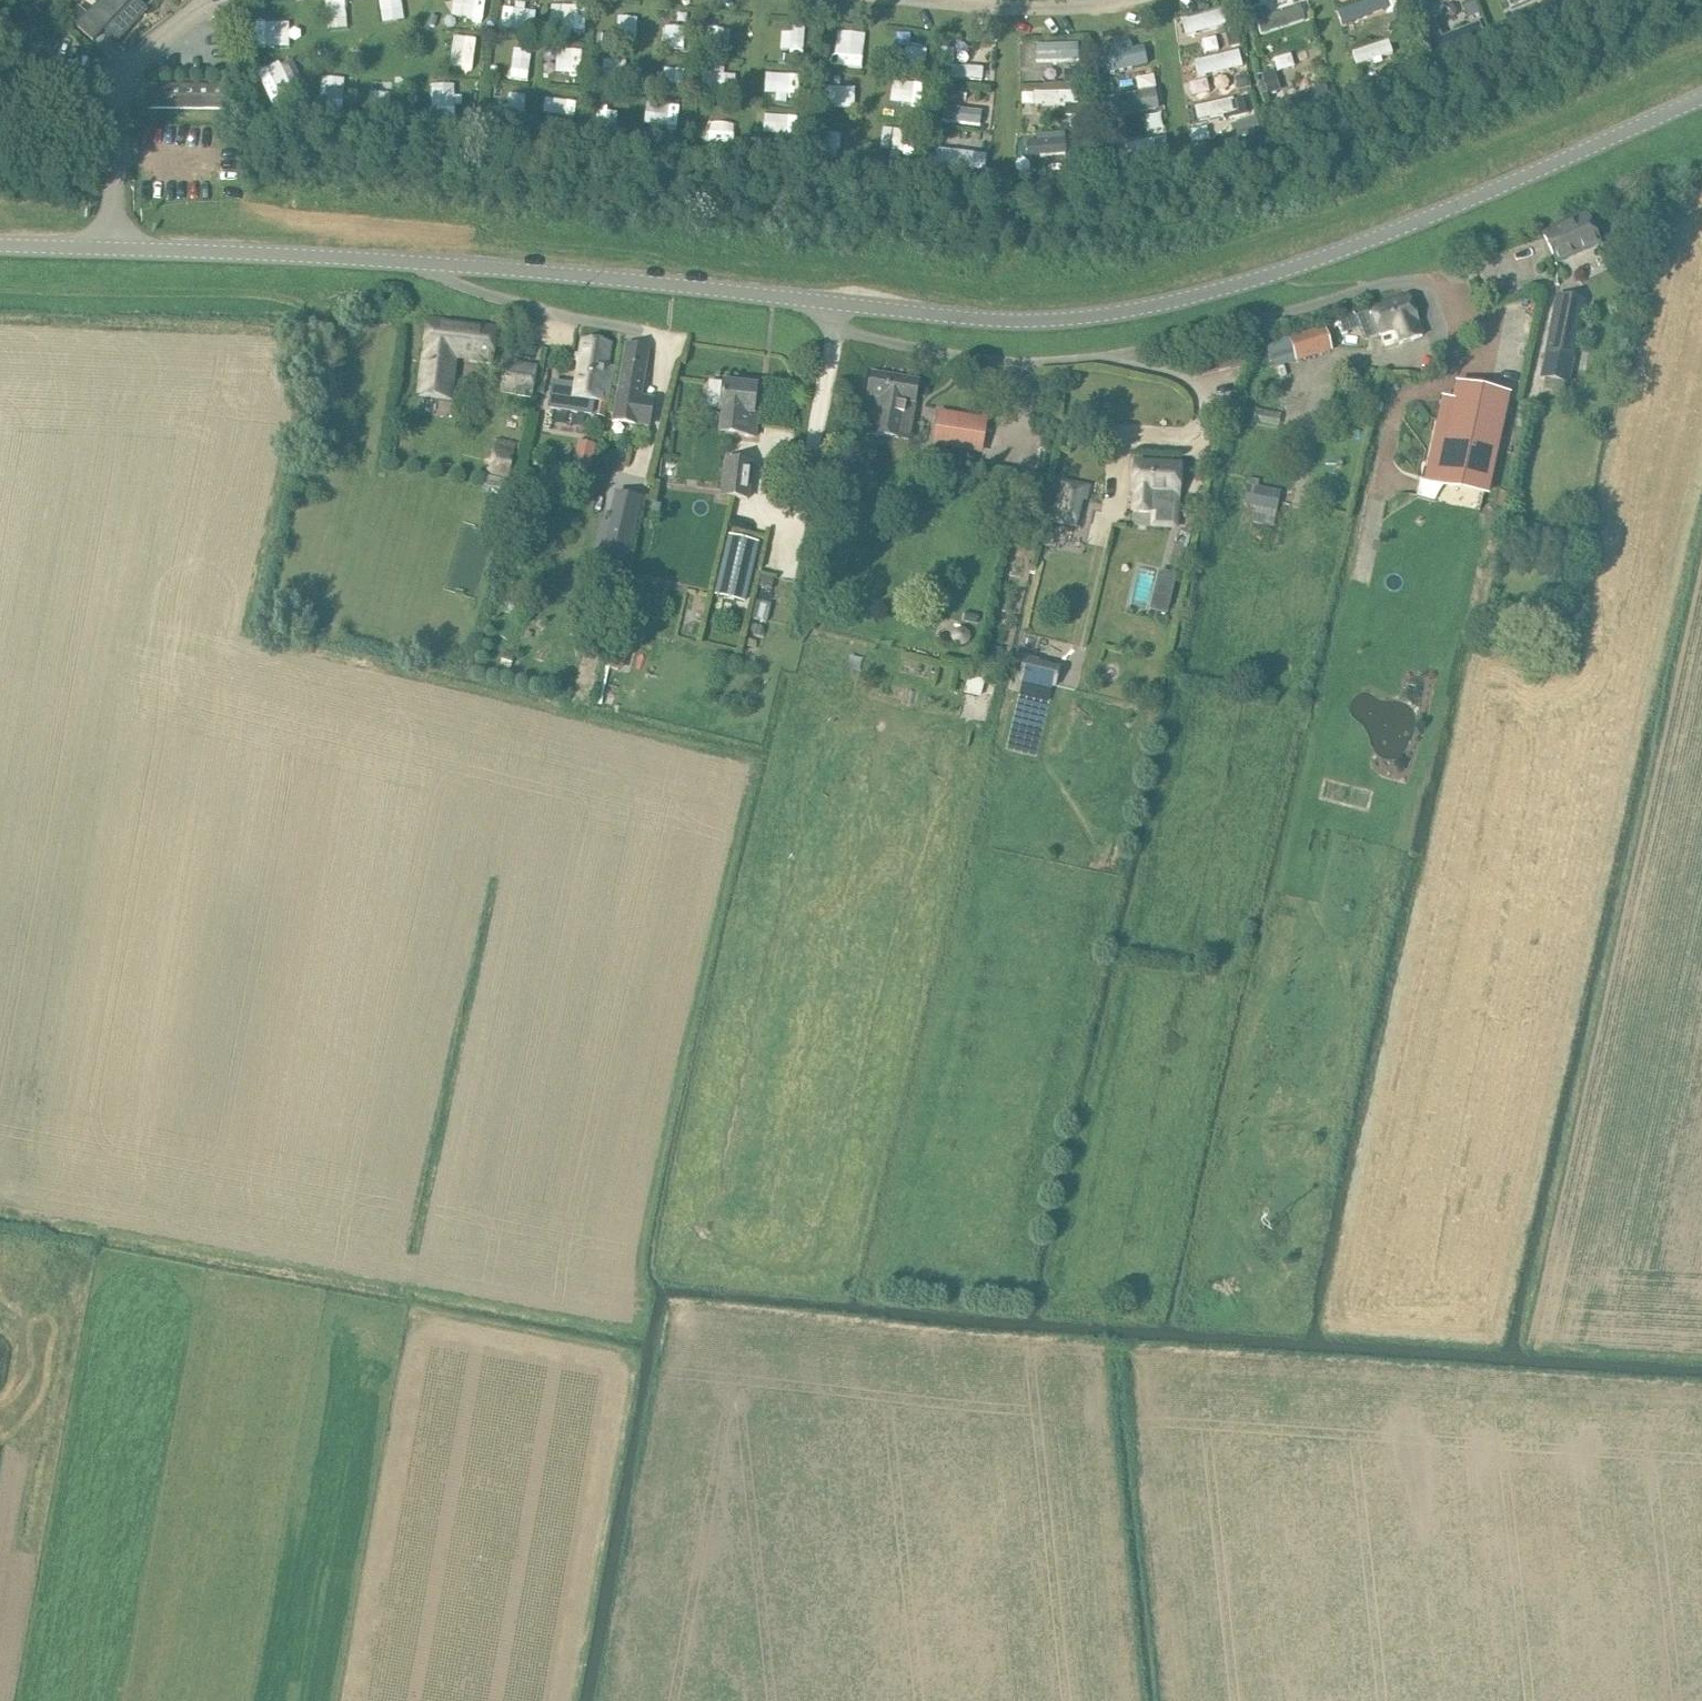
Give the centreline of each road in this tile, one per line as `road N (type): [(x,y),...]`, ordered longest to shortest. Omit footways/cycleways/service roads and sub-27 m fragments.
road 1 (tertiary): [(0,244),(435,262),(842,306),(1063,318),(1127,312),(1322,257),(1443,213),(1701,97)]

